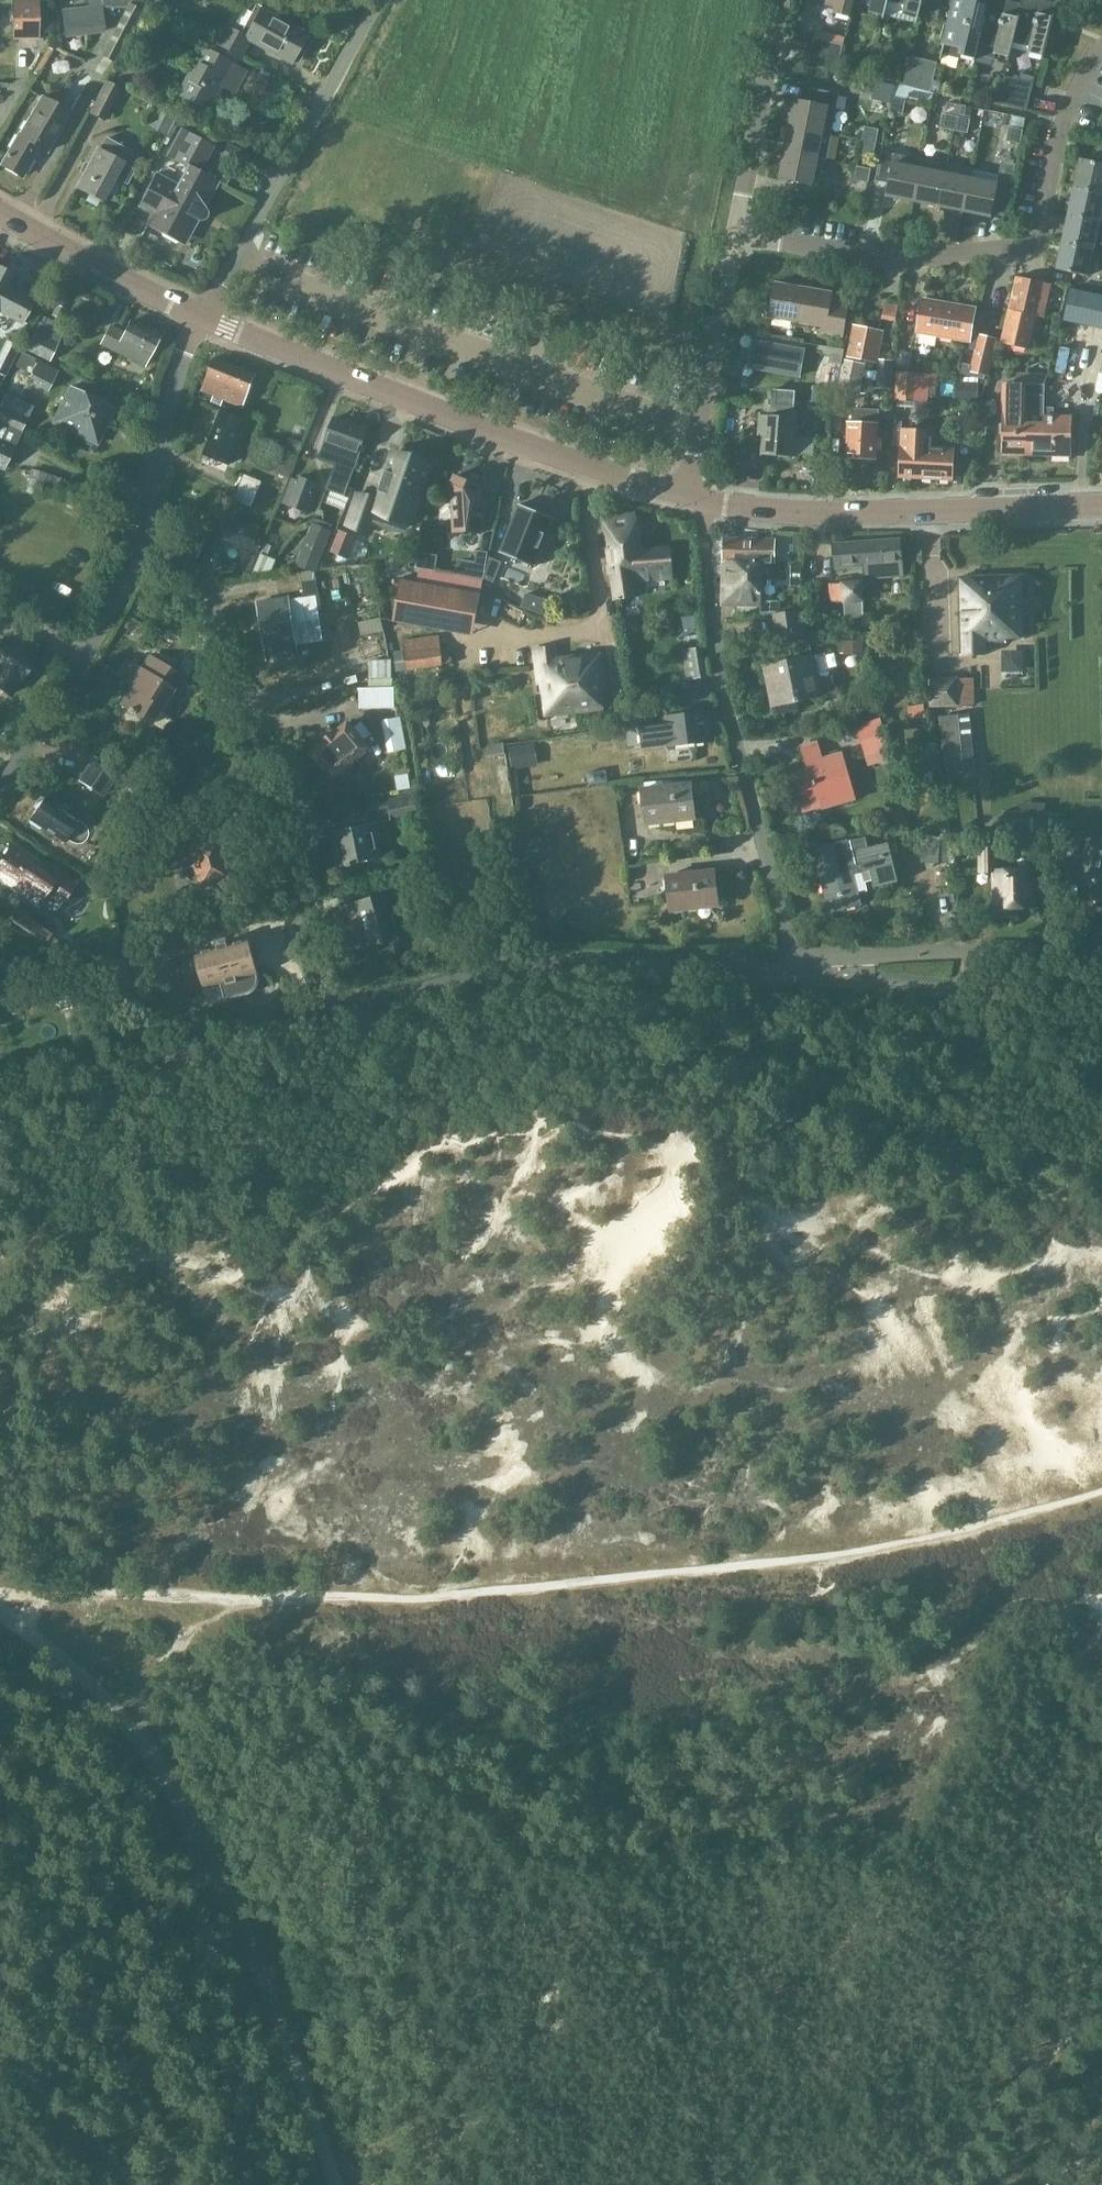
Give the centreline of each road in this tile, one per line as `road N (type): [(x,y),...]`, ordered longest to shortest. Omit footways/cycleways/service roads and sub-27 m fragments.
road 1 (residential): [(137,548),(165,555),(215,608),(315,971),(337,1019),(375,1001),(523,965),(786,966)]
road 2 (tertiary): [(690,495),(516,441),(201,320)]
road 3 (residential): [(735,234),(890,264),(1029,241),(1041,224),(1065,116),(1101,48)]
road 4 (residential): [(704,498),(715,676),(786,966)]
road 5 (tertiary): [(704,498),(804,515),(1101,505)]
road 6 (unclassified): [(201,320),(381,0)]
road 7 (residential): [(786,966),(999,952),(1101,967)]
road 8 (unclassified): [(0,787),(92,643),(137,548)]
road 9 (residential): [(690,495),(693,430),(735,234)]
road 10 (residential): [(735,234),(780,0)]
road 11 (unclassified): [(137,548),(164,427),(201,320)]
road 12 (tertiary): [(201,320),(0,216)]

